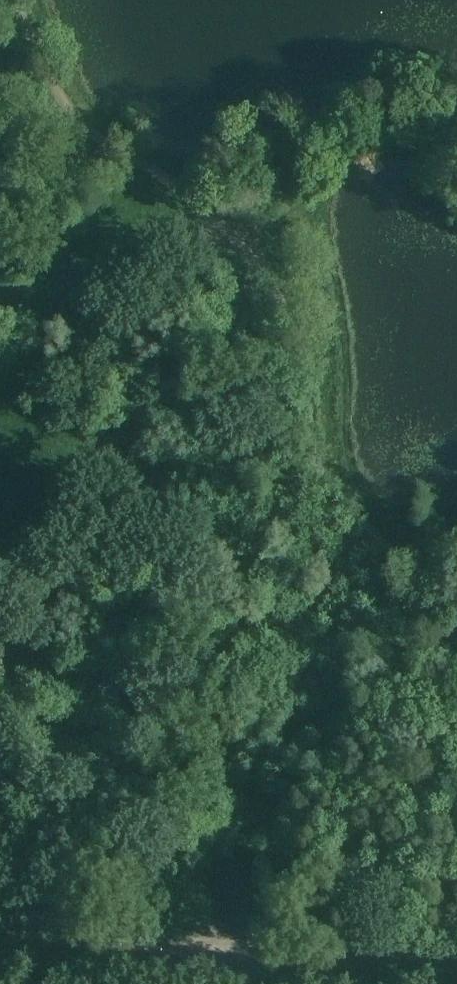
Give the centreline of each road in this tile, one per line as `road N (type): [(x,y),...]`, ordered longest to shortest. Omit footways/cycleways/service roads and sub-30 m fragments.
road 1 (tertiary): [(226,962),(456,972)]
road 2 (tertiary): [(226,962),(0,949)]

